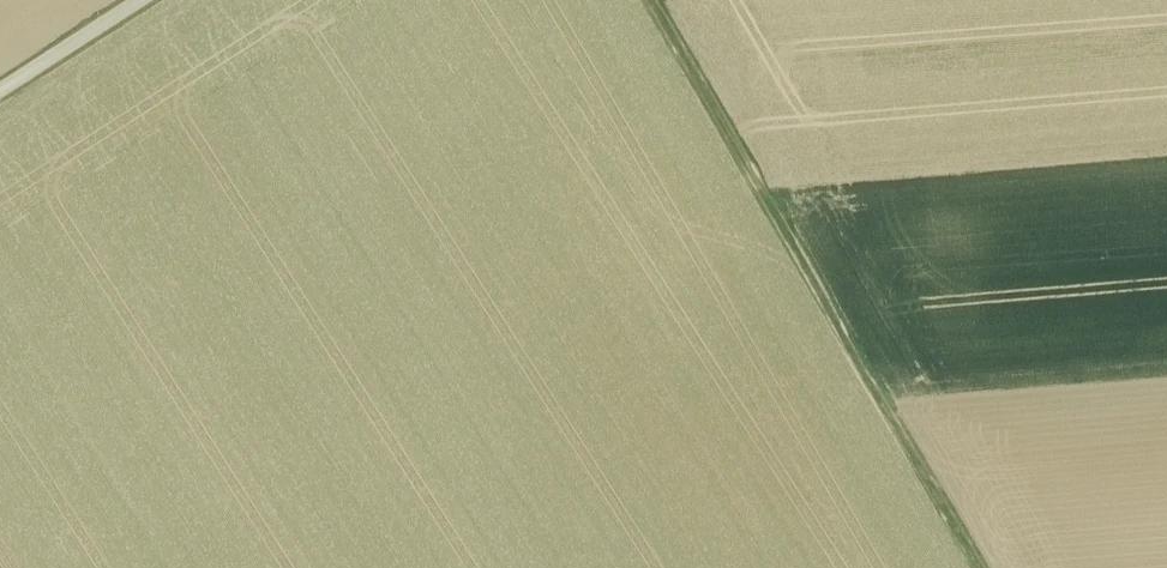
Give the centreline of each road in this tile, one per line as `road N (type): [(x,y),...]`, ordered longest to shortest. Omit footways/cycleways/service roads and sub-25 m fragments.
road 1 (track): [(650,0),(975,567)]
road 2 (track): [(0,91),(141,0)]

